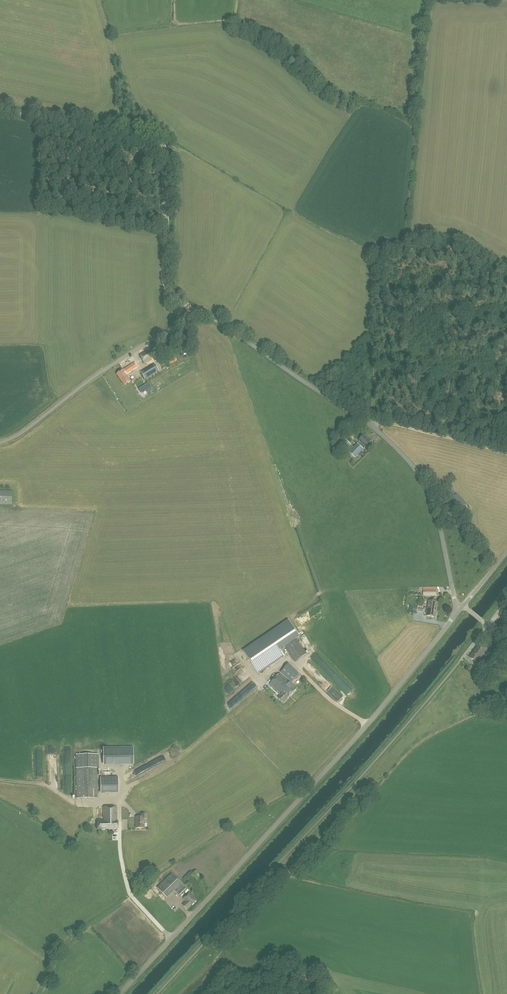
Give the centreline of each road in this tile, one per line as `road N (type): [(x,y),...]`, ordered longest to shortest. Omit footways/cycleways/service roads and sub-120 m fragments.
road 1 (unclassified): [(171,940),(462,606)]
road 2 (unclassified): [(462,606),(432,501),(409,461),(367,422),(199,310)]
road 3 (track): [(197,311),(167,285),(160,144),(0,108)]
road 4 (unclassified): [(0,443),(197,311)]
road 5 (track): [(506,454),(367,422)]
road 6 (unclassified): [(171,940),(130,896),(121,830)]

